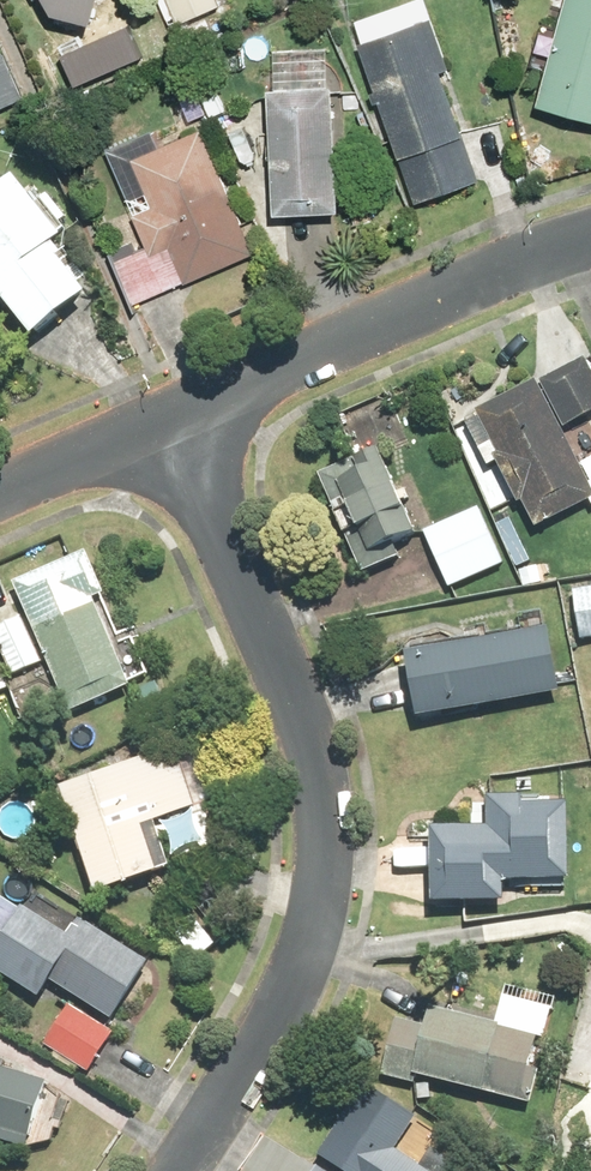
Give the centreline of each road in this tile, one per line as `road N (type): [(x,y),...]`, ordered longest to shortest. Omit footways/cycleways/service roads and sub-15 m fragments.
road 1 (residential): [(171,419),(295,701),(327,830),(311,949),(287,1005),(187,1170)]
road 2 (residential): [(171,419),(590,242)]
road 3 (residential): [(0,494),(171,419)]

